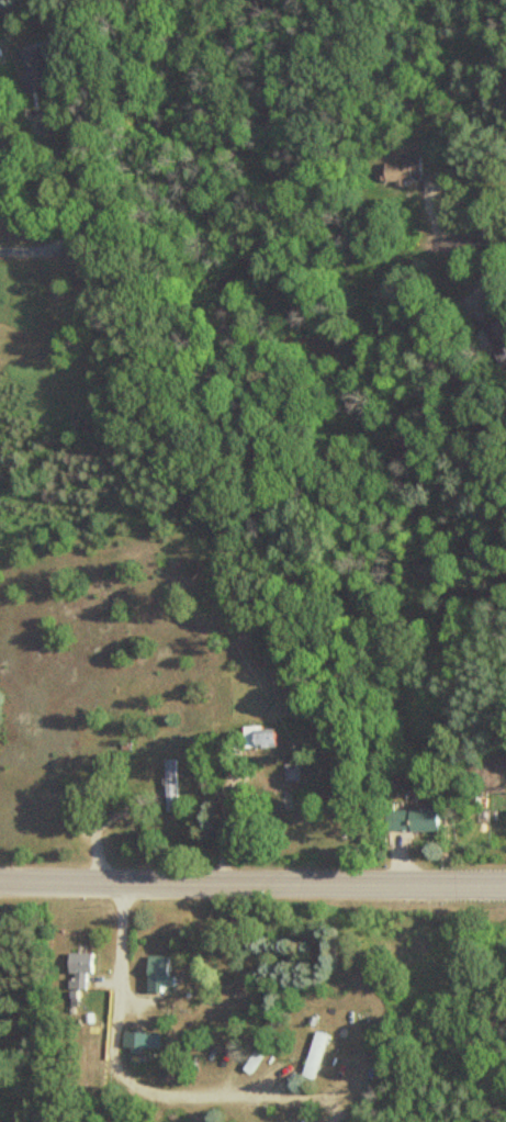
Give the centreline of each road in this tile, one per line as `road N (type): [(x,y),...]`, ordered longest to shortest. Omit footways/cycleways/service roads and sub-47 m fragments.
road 1 (tertiary): [(505,884),(0,880)]

